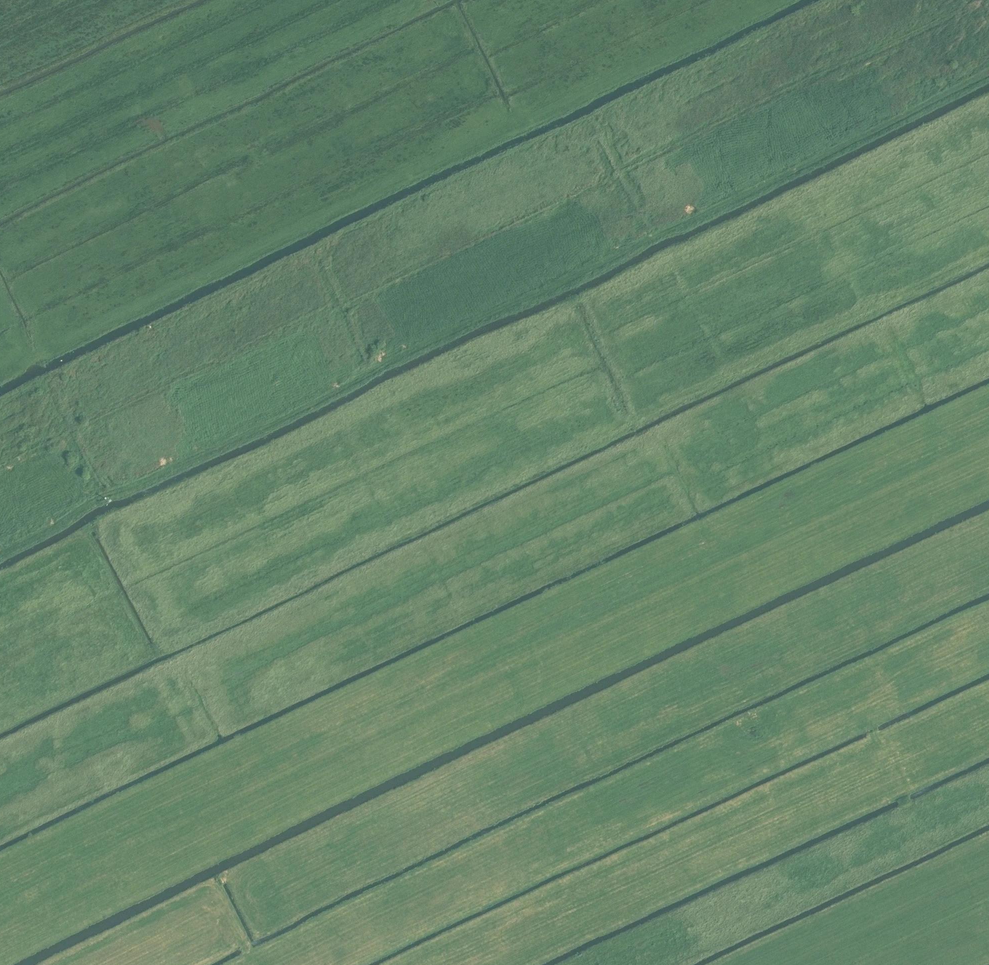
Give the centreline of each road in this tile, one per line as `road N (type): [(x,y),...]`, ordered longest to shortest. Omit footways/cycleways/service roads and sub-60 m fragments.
road 1 (track): [(0,553),(103,496),(988,74)]
road 2 (track): [(611,430),(988,252)]

